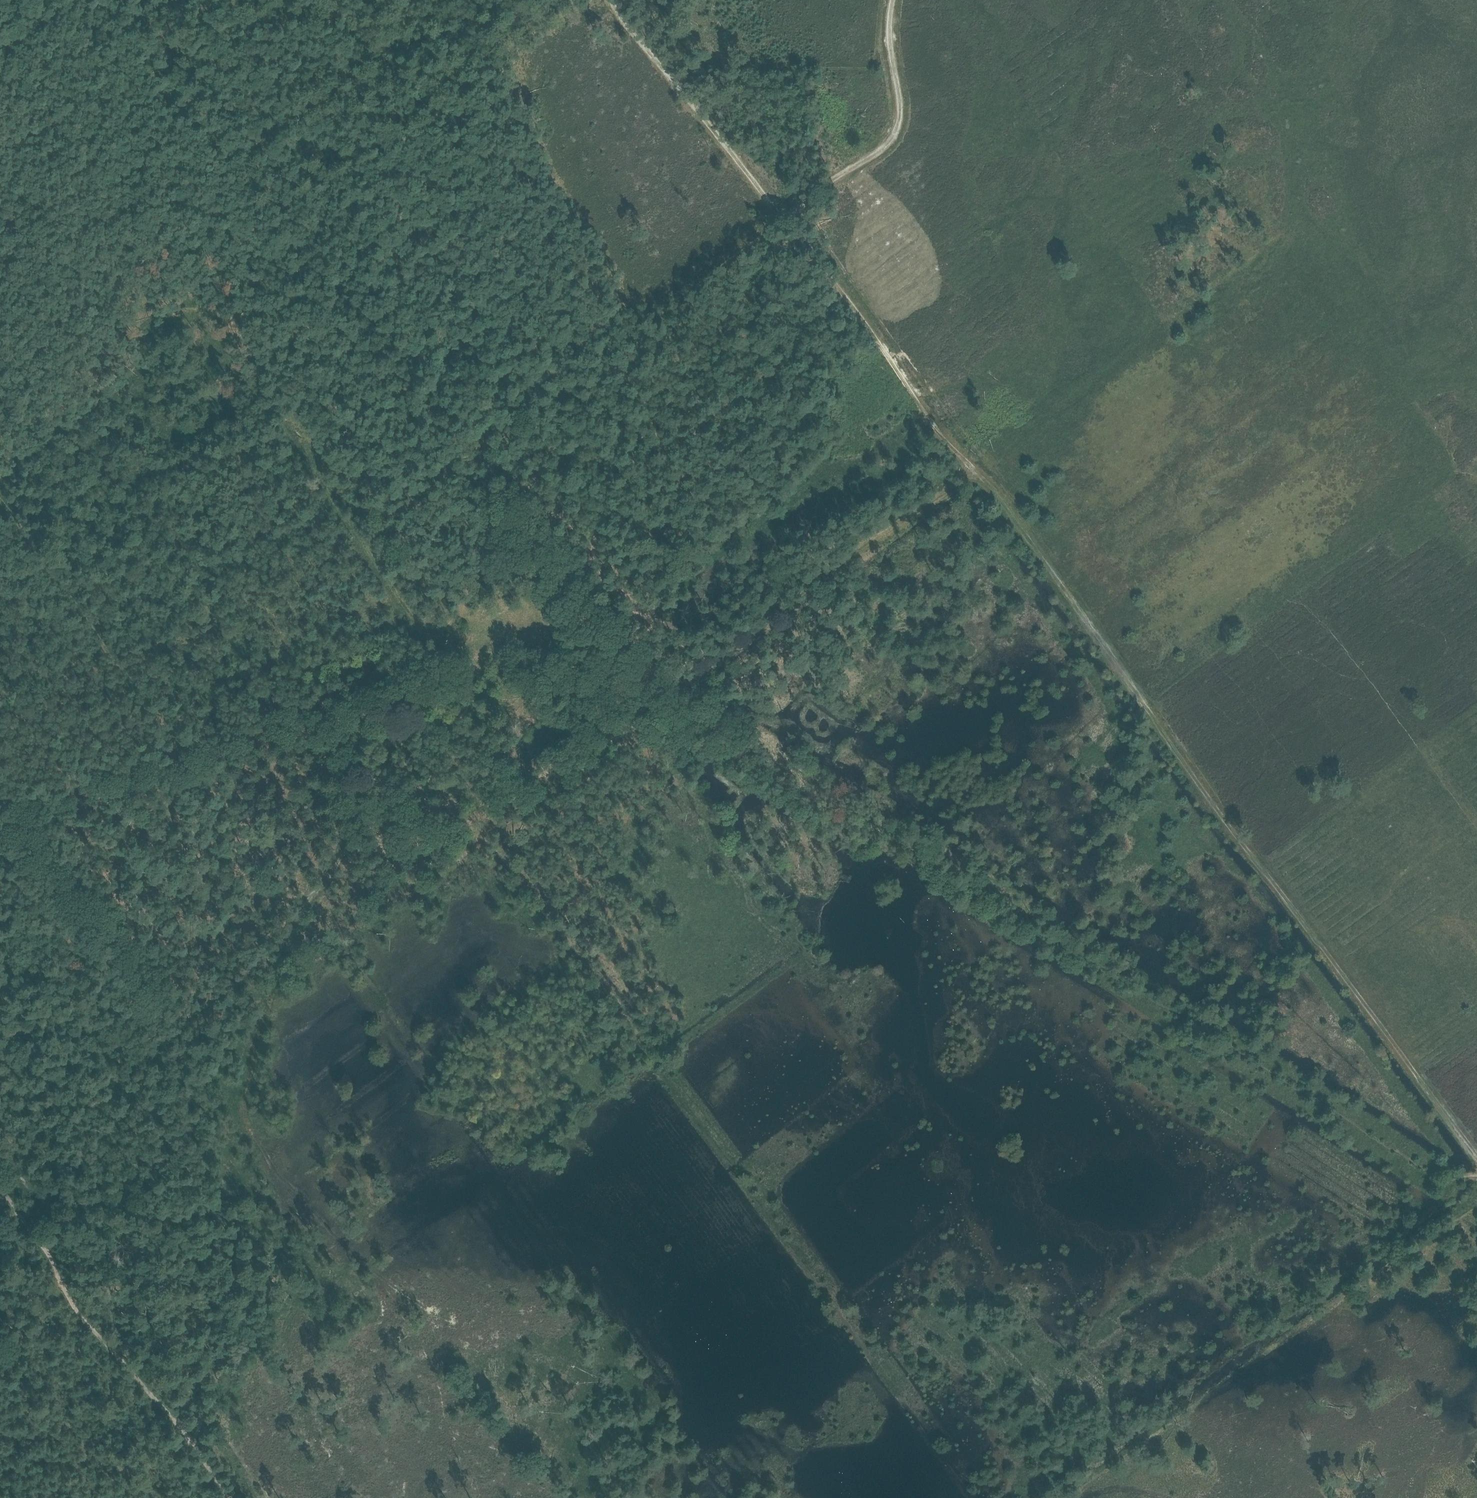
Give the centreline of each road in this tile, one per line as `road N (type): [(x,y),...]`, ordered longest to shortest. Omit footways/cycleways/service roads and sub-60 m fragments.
road 1 (track): [(0,1191),(86,1322),(229,1497)]
road 2 (track): [(893,0),(899,103),(893,137),(783,221)]

